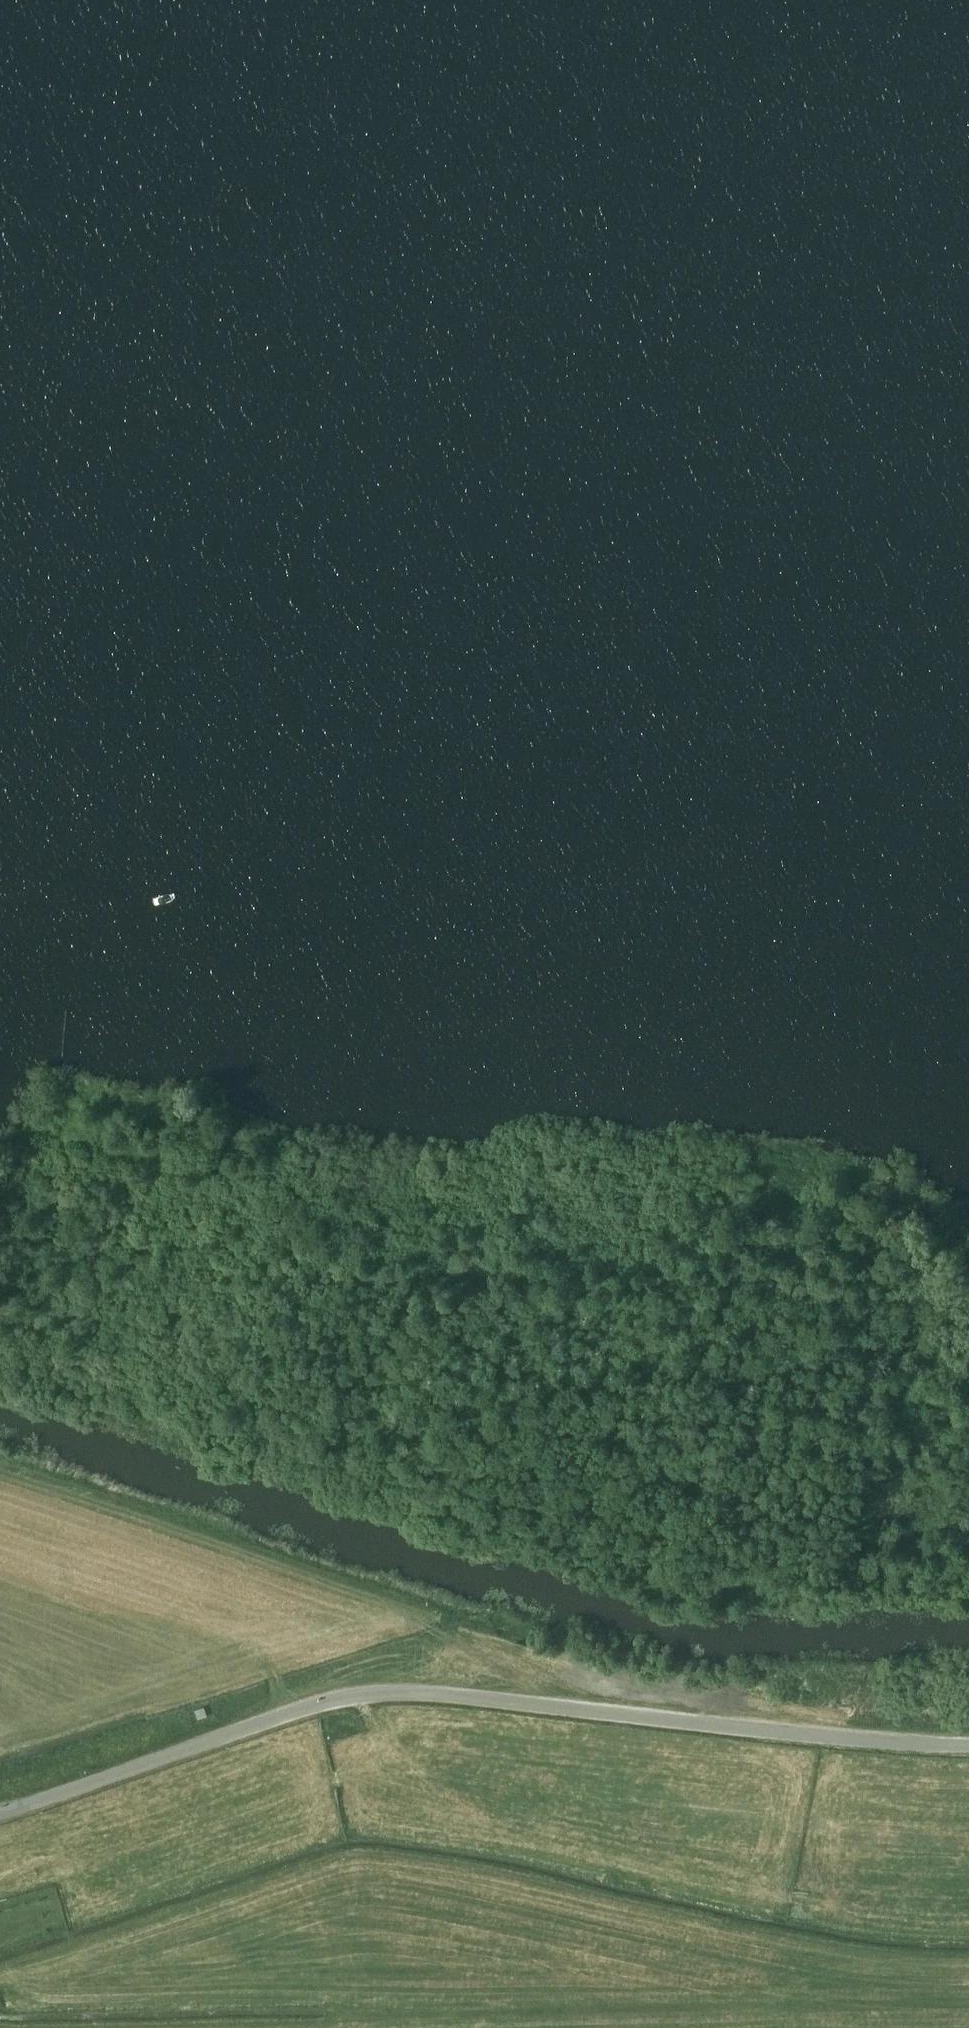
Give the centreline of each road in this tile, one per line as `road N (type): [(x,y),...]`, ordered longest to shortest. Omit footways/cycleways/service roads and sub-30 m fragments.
road 1 (tertiary): [(0,1805),(377,1691),(968,1742)]

